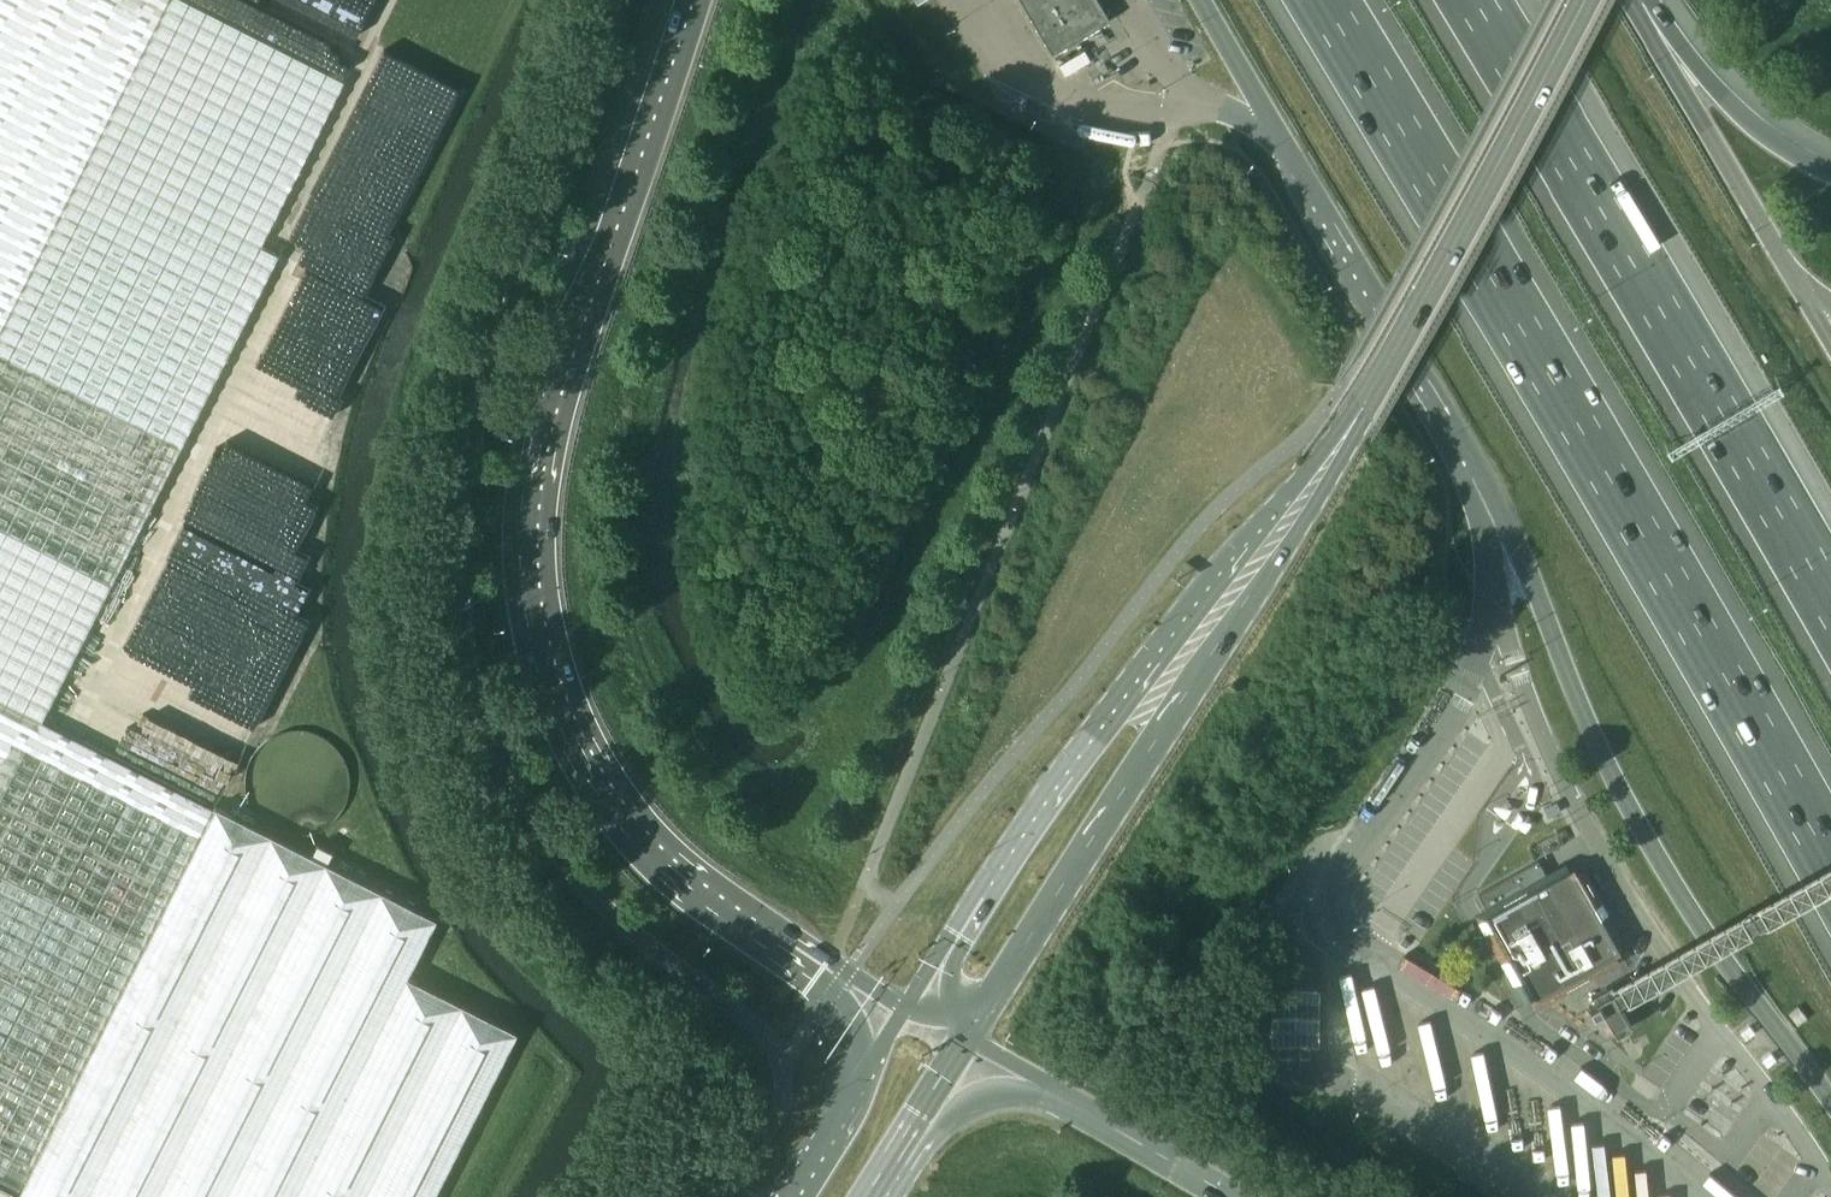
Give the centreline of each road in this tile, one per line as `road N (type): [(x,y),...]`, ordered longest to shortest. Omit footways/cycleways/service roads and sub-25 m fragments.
road 1 (motorway): [(702,0),(557,445),(550,498),(553,613),(584,716),(648,818),(689,862),(847,971)]
road 2 (motorway): [(1321,0),(1830,863)]
road 3 (secondary): [(1361,409),(1231,547),(1120,687),(1014,831),(904,1009)]
road 4 (secondary): [(973,1041),(1279,565),(1361,409)]
road 5 (motorway): [(1830,601),(1483,0)]
road 6 (secondary): [(1361,409),(1580,0)]
road 7 (motorway): [(1830,171),(1753,124),(1636,0)]
road 8 (motorway): [(1075,1097),(1250,1196)]
road 9 (motorway): [(900,1160),(986,1092),(1075,1097)]
road 10 (secondary): [(900,1160),(973,1041)]
road 11 (motorway): [(847,971),(857,1068),(850,1096)]

